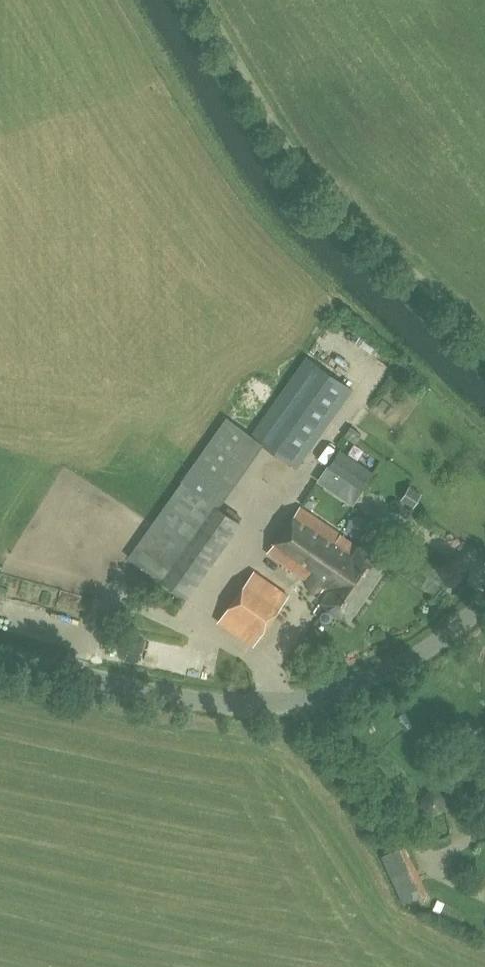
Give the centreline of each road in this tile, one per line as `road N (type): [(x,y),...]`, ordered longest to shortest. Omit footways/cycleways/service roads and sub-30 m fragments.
road 1 (unclassified): [(0,659),(211,714),(296,709),(397,672),(484,597)]

